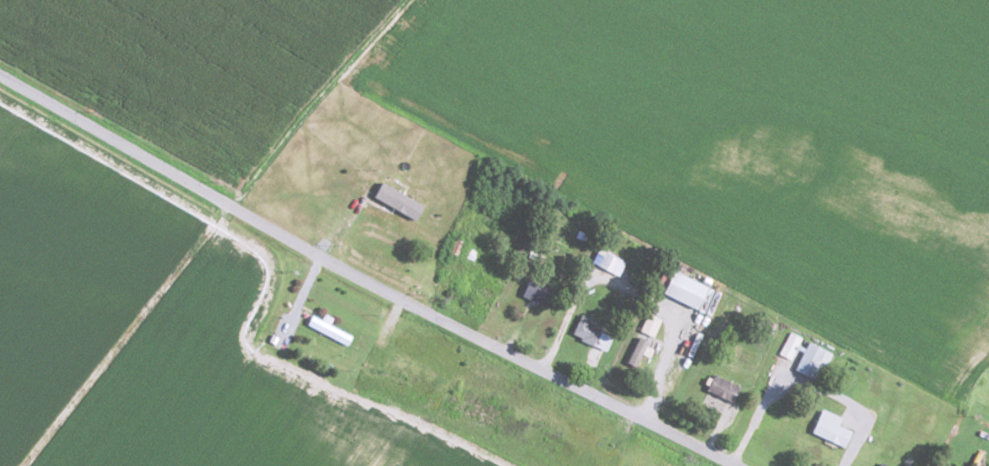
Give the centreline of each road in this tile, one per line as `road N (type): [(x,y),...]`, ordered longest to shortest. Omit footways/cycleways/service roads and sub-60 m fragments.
road 1 (residential): [(730,465),(341,271),(0,79)]
road 2 (track): [(7,465),(399,0)]

